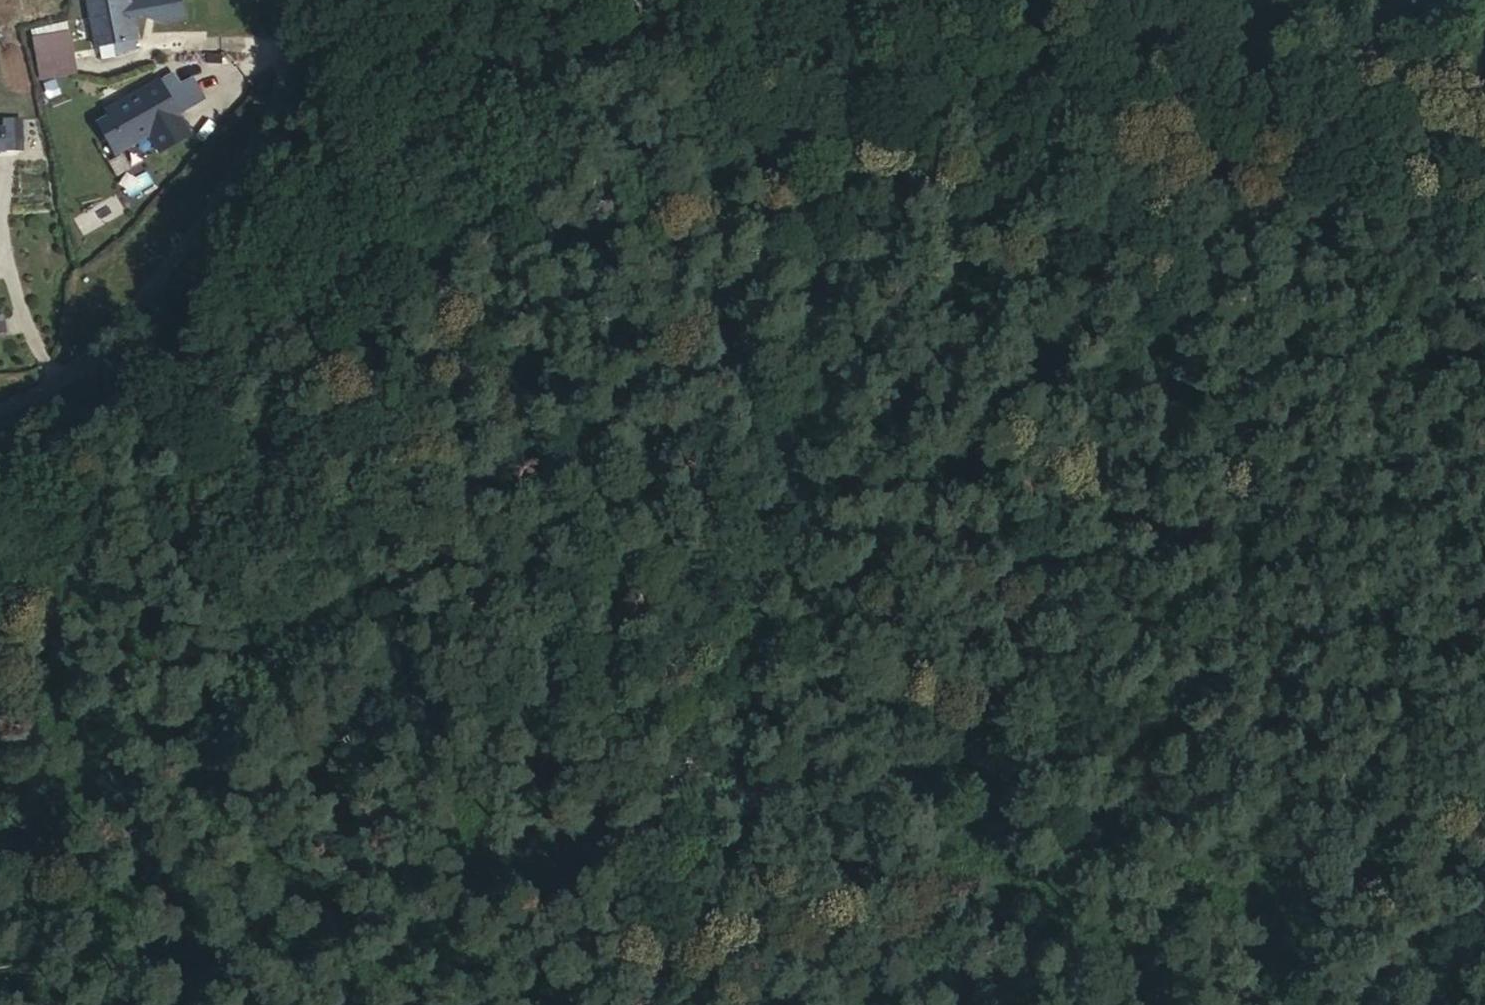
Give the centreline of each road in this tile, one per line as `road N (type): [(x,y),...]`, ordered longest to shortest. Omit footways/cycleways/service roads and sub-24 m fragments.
road 1 (unclassified): [(0,418),(69,398),(266,138),(287,0)]

